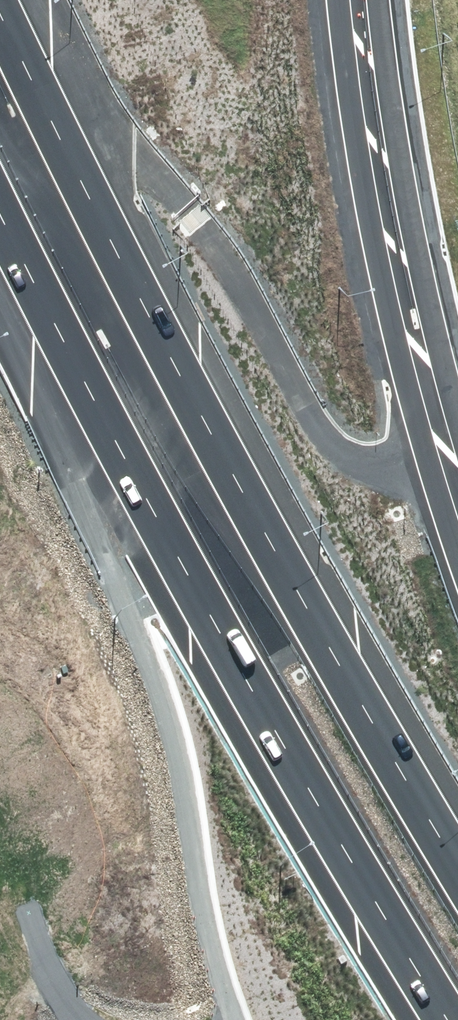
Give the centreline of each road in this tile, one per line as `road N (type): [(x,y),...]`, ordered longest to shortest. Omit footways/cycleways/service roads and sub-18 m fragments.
road 1 (motorway): [(0,17),(106,236),(457,863)]
road 2 (motorway): [(455,1019),(200,595),(0,213)]
road 3 (primary): [(457,573),(352,251),(333,168),(315,0)]
road 4 (primary): [(367,0),(381,173),(457,428)]
road 5 (track): [(77,1019),(53,989),(21,912)]

